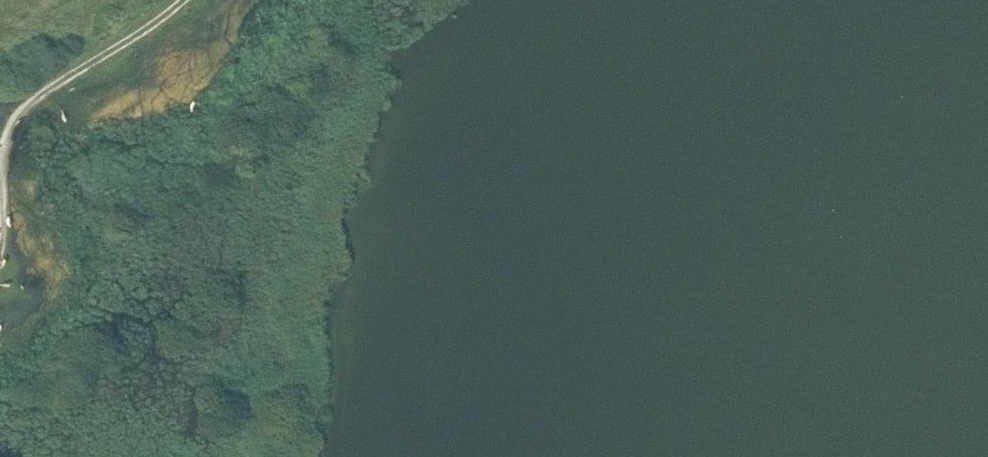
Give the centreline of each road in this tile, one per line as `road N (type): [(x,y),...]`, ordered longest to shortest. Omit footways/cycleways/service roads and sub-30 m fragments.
road 1 (track): [(0,247),(3,170),(36,98),(166,23),(189,0)]

